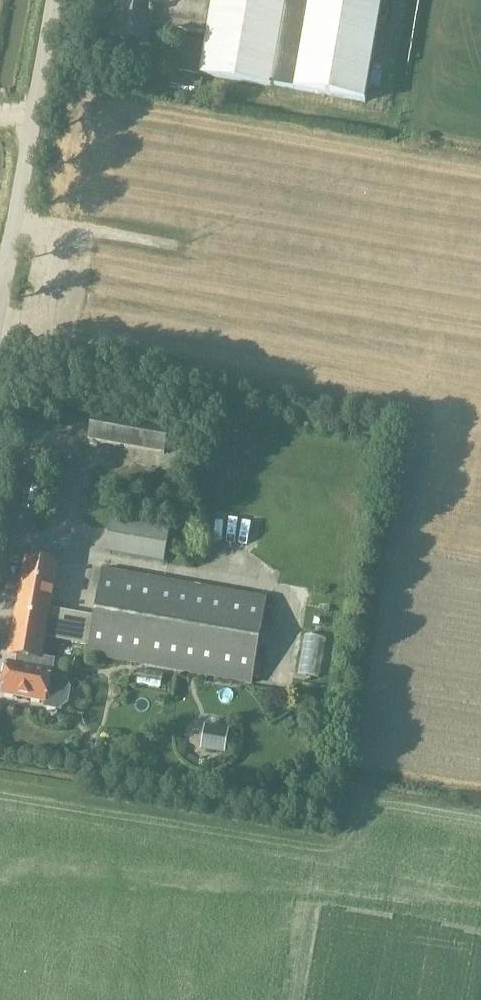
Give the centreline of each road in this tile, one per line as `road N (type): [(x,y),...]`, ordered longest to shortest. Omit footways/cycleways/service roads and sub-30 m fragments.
road 1 (unclassified): [(0,257),(46,0)]

